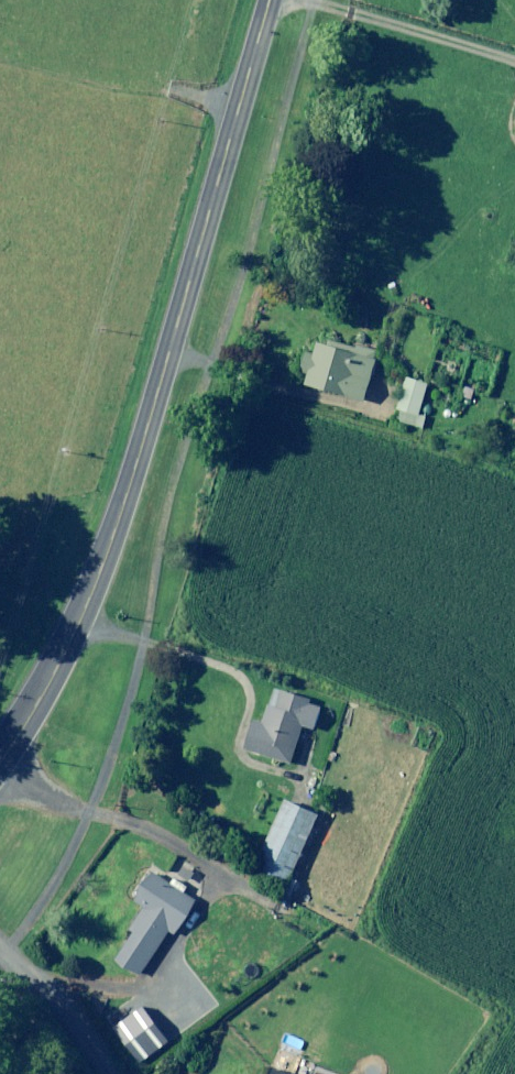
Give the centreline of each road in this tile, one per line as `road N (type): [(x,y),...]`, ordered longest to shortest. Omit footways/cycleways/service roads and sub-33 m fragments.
road 1 (tertiary): [(0,766),(62,661),(99,577),(270,0)]
road 2 (track): [(79,624),(231,669),(252,695),(241,731)]
road 3 (track): [(514,59),(310,0)]

